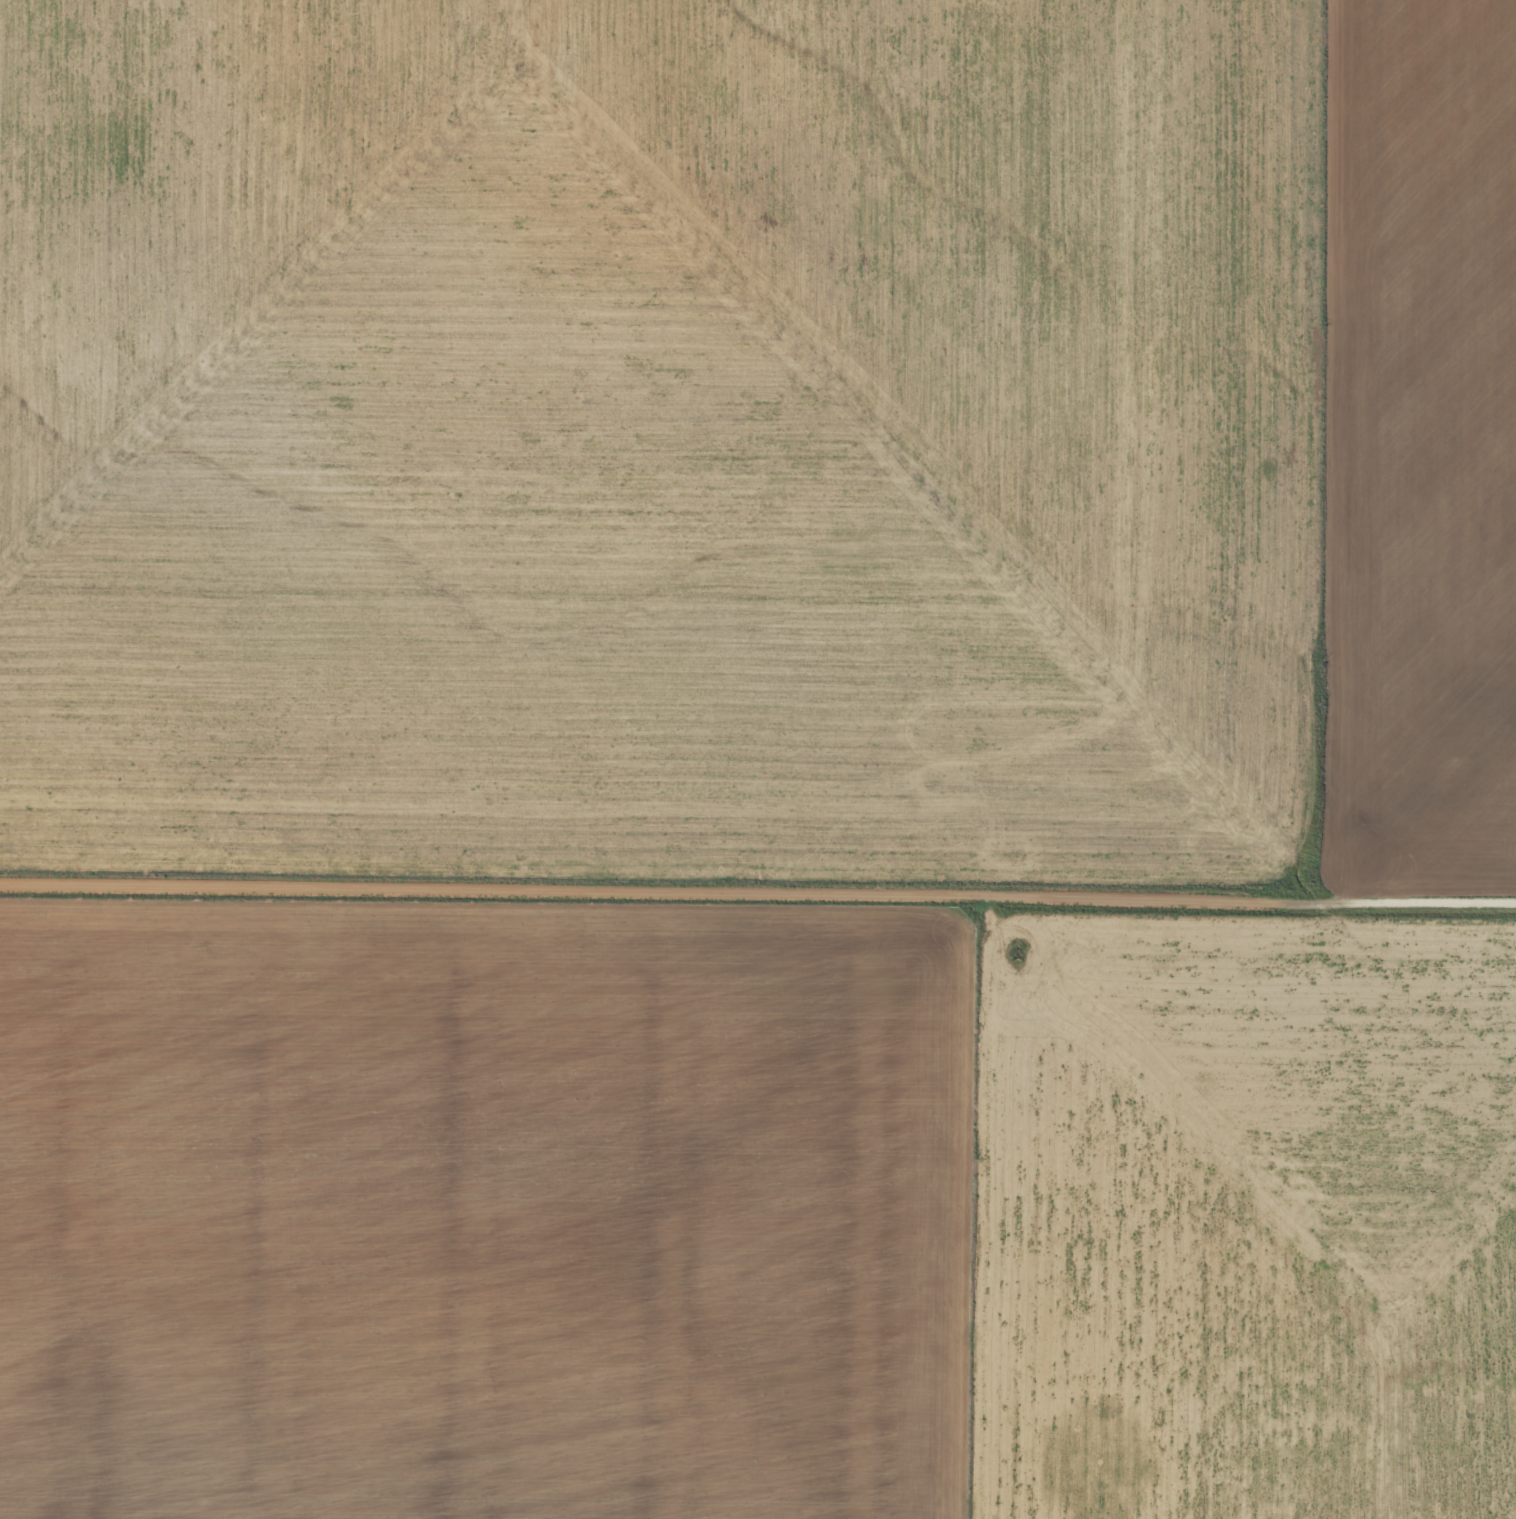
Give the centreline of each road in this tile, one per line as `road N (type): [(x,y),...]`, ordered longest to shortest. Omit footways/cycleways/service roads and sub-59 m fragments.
road 1 (residential): [(1515,897),(0,881)]

